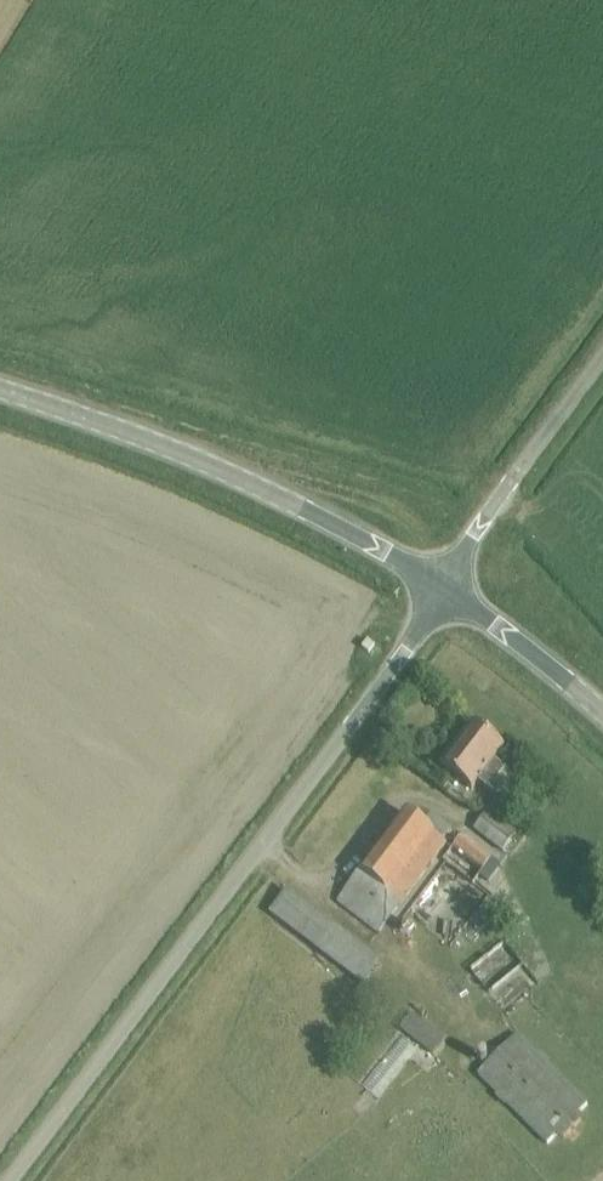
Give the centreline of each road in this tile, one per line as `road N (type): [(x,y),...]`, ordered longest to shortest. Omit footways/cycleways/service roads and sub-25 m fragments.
road 1 (unclassified): [(14,1180),(407,649),(444,587)]
road 2 (unclassified): [(444,587),(259,488),(0,396)]
road 3 (unclassified): [(444,587),(472,536),(602,361)]
road 4 (unclassified): [(602,715),(444,587)]

